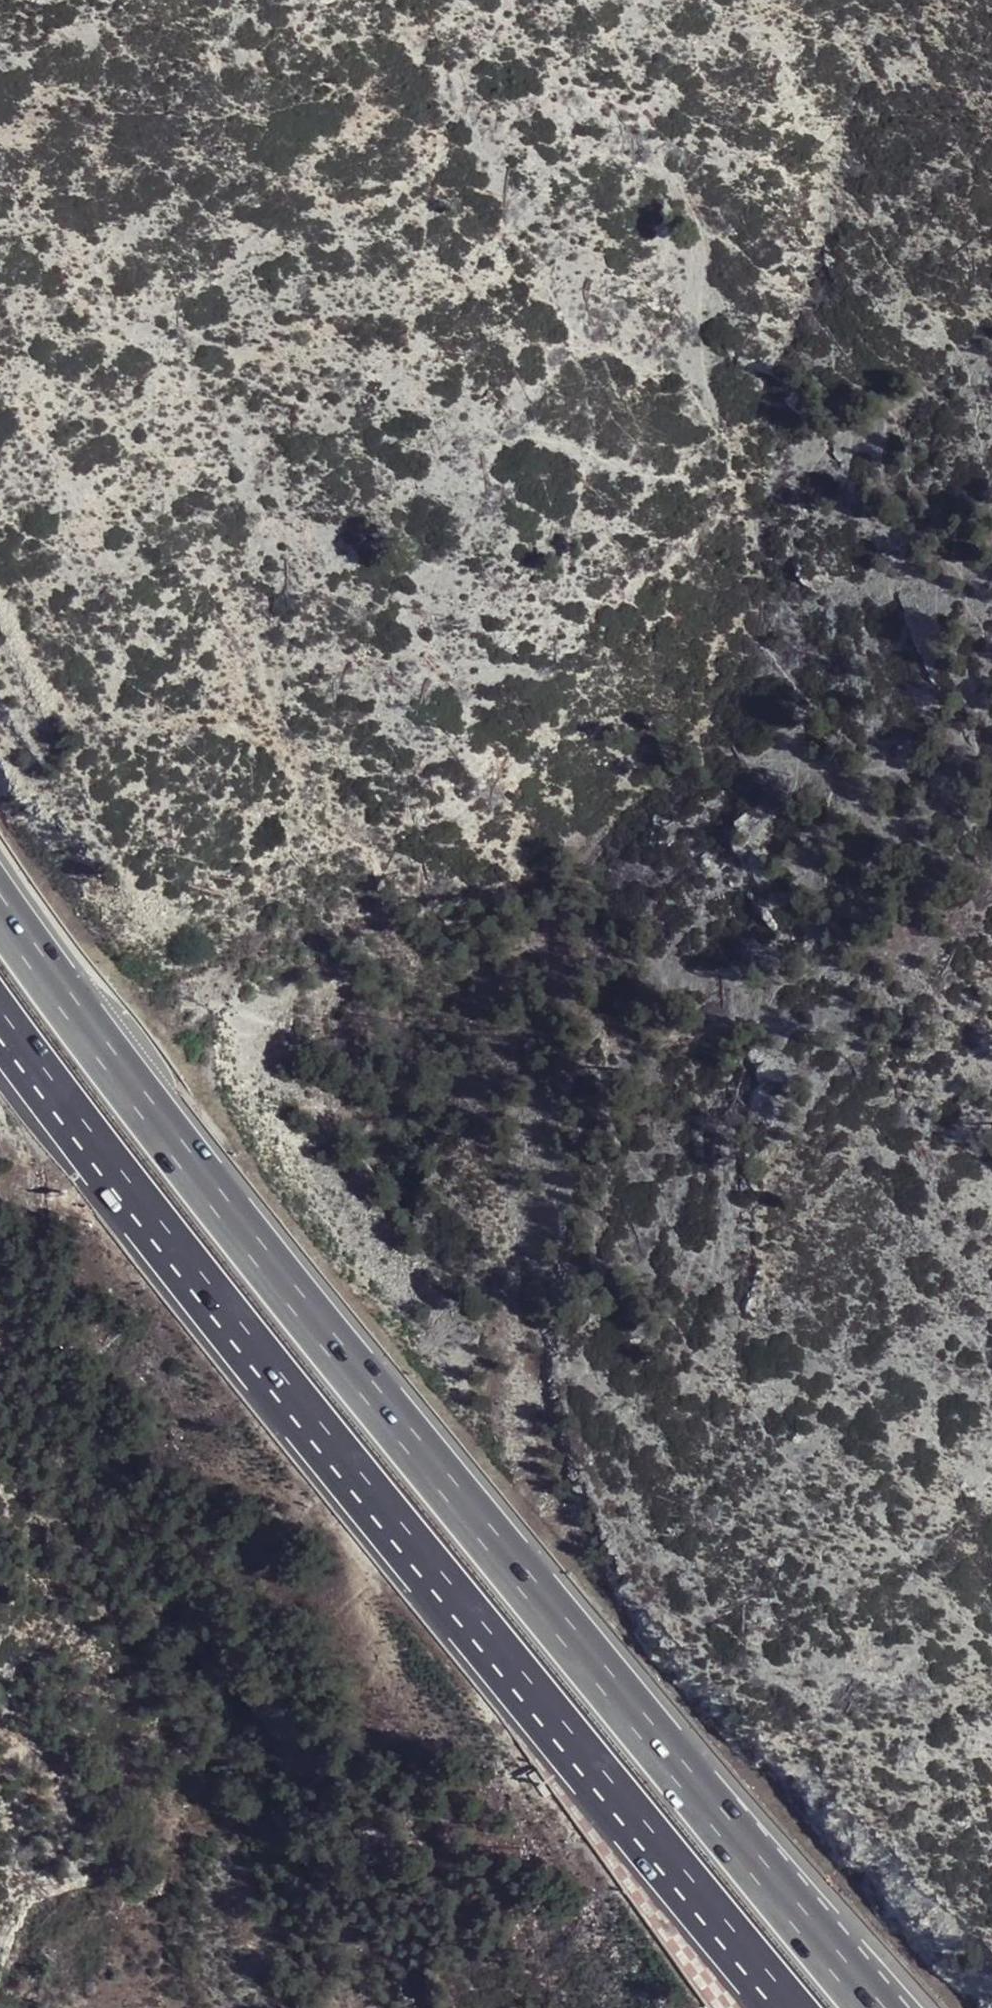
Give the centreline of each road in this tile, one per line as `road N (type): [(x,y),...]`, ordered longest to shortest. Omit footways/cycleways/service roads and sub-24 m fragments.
road 1 (motorway): [(879,2007),(614,1706),(0,923)]
road 2 (motorway): [(0,1047),(480,1616),(589,1763),(794,2007)]

